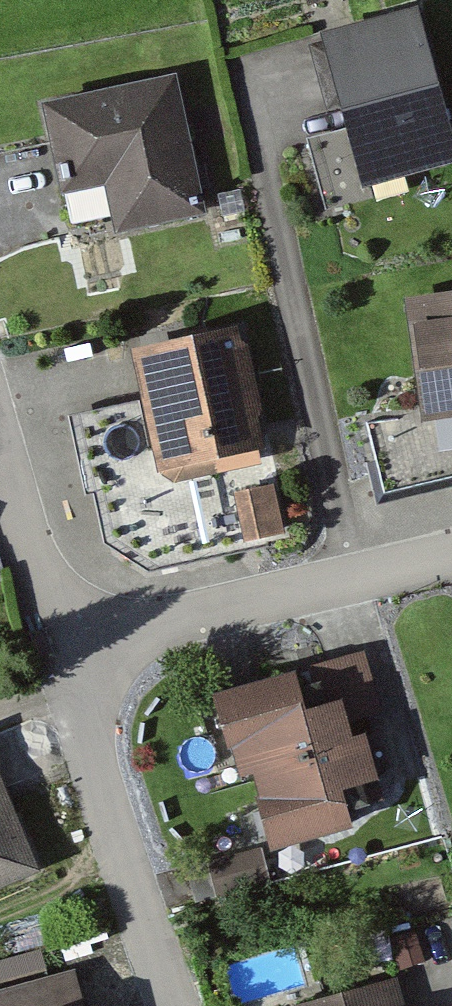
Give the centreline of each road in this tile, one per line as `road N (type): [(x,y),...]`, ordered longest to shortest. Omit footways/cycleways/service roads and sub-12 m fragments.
road 1 (residential): [(71,646),(451,560)]
road 2 (residential): [(190,1005),(71,646)]
road 3 (residential): [(71,646),(0,379)]

